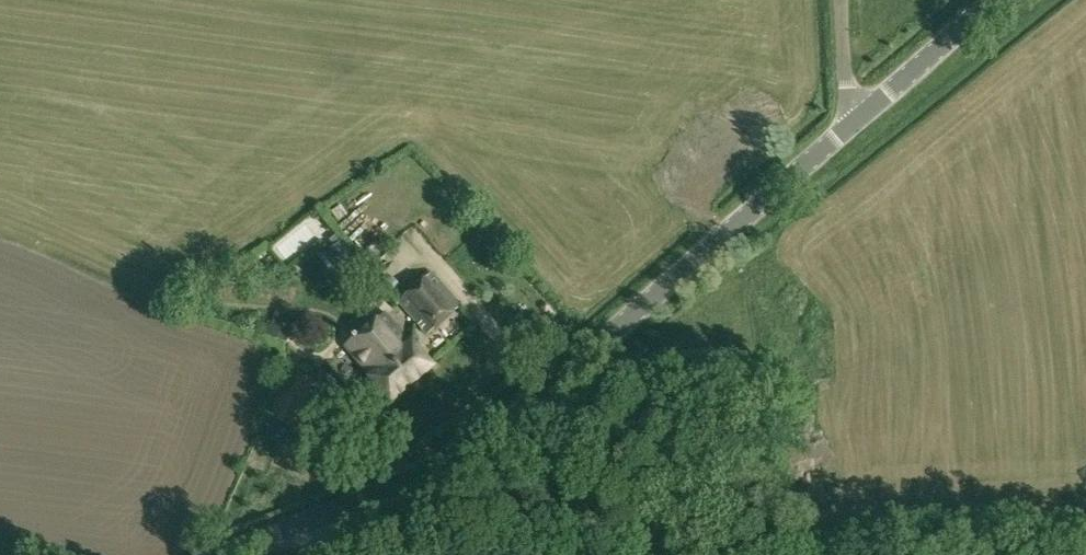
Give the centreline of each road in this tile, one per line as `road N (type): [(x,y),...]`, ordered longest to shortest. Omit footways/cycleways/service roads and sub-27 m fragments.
road 1 (tertiary): [(316,517),(438,454),(557,365),(991,0)]
road 2 (unclassified): [(1085,539),(667,554)]

